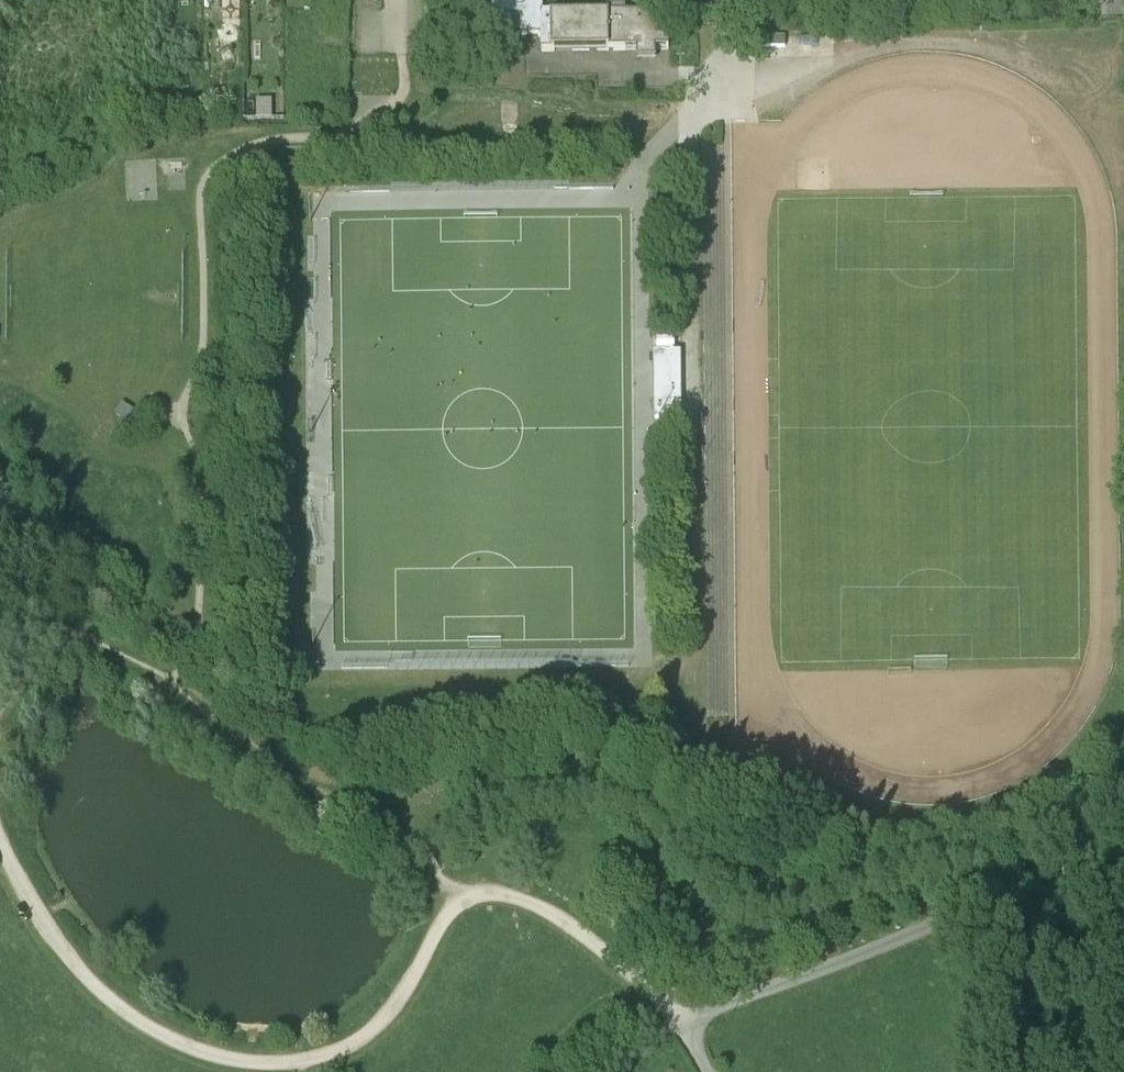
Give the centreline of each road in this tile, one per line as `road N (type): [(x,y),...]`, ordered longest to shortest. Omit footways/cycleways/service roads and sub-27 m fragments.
road 1 (unclassified): [(709,1071),(691,1028),(711,1008),(975,910),(1123,838)]

